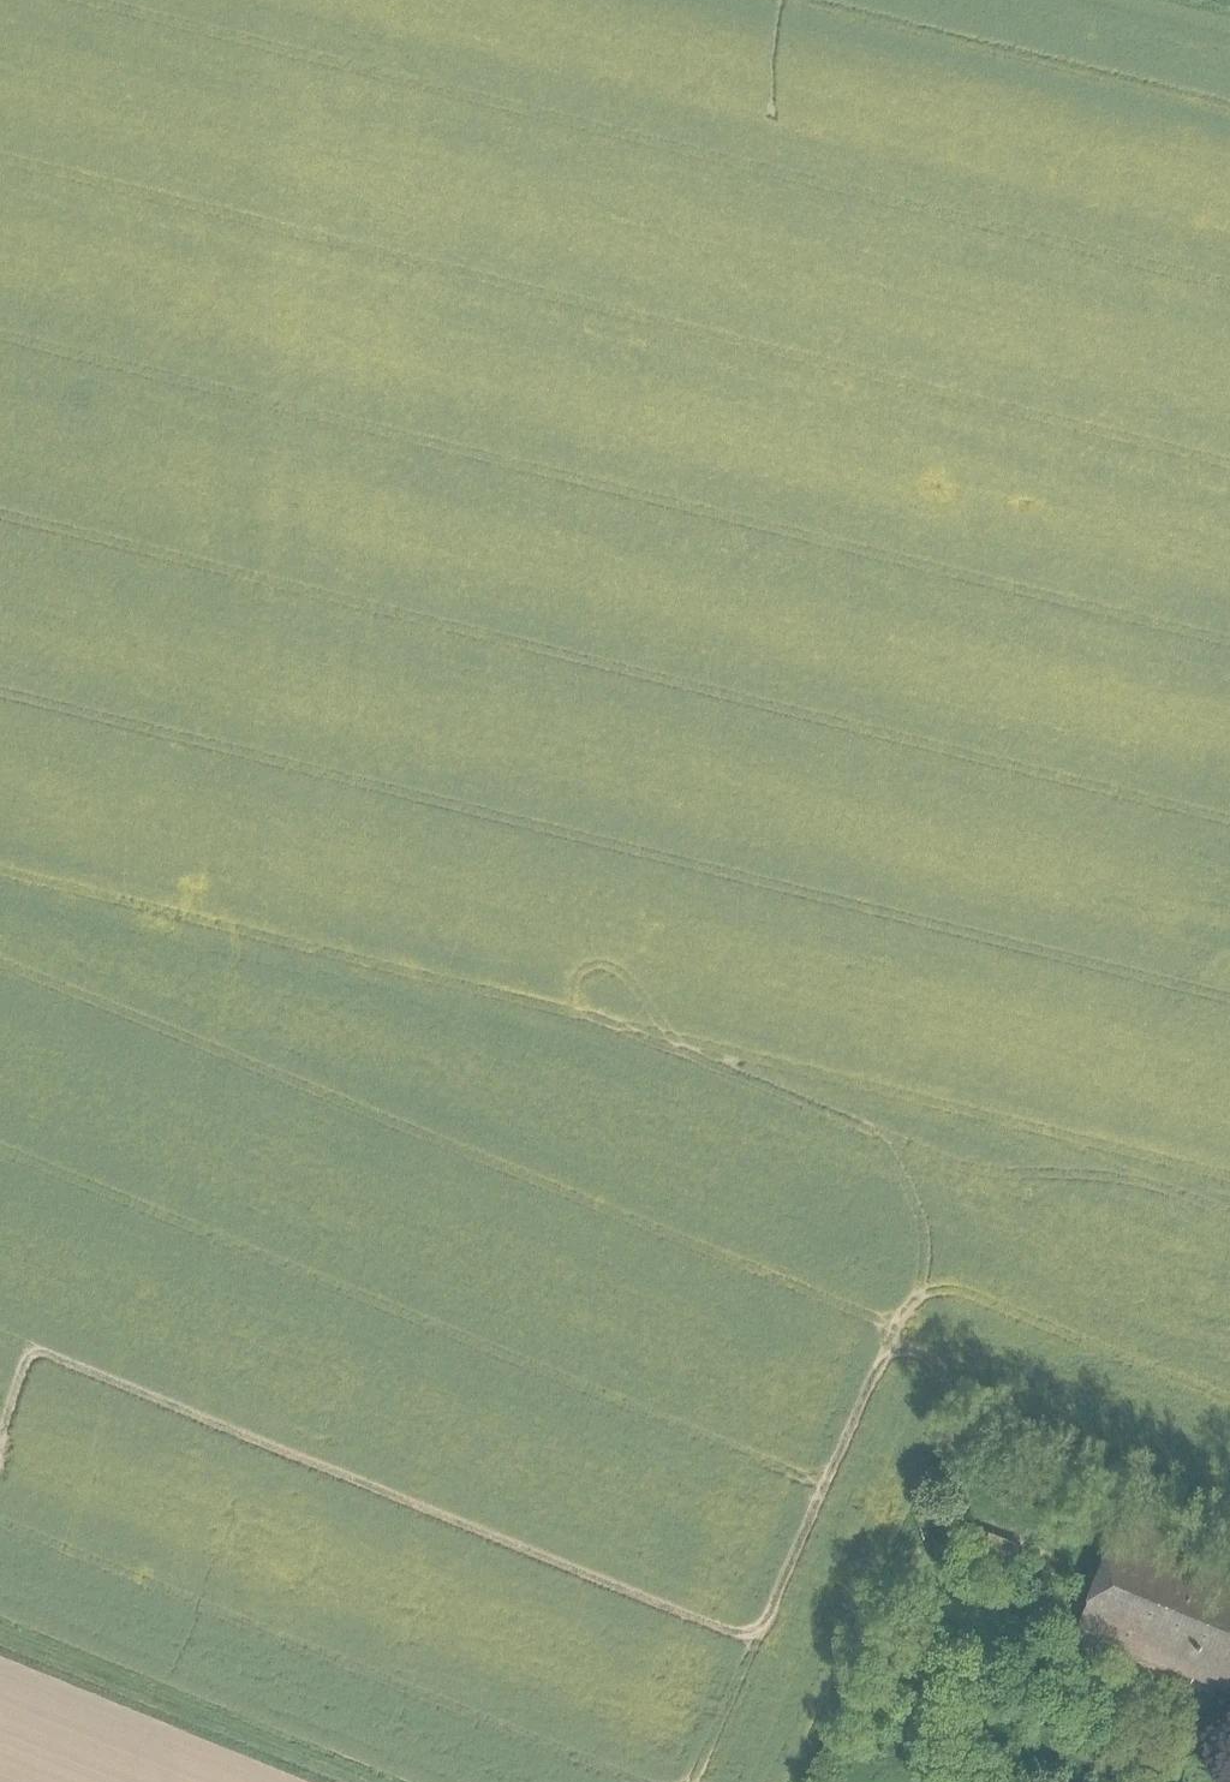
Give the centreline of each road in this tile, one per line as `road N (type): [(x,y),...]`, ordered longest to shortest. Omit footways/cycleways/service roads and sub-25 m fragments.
road 1 (track): [(1229,1499),(962,1389)]

